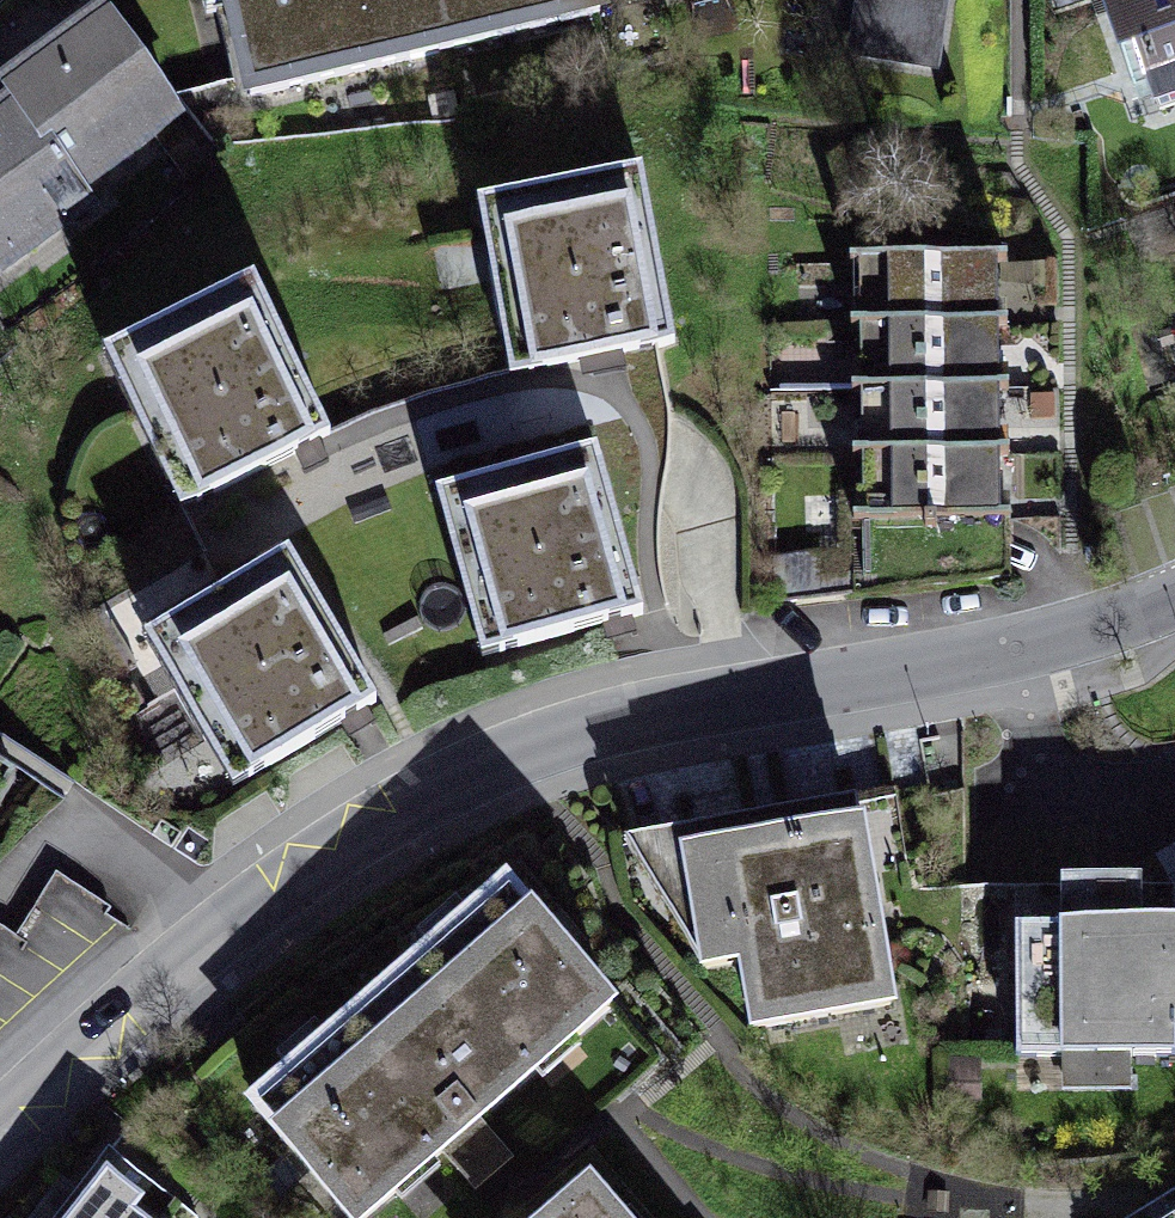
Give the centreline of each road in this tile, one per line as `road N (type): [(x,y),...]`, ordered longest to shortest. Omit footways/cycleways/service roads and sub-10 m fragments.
road 1 (residential): [(1174,598),(1087,631),(636,716),(513,755),(338,853),(119,1018),(0,1126)]

